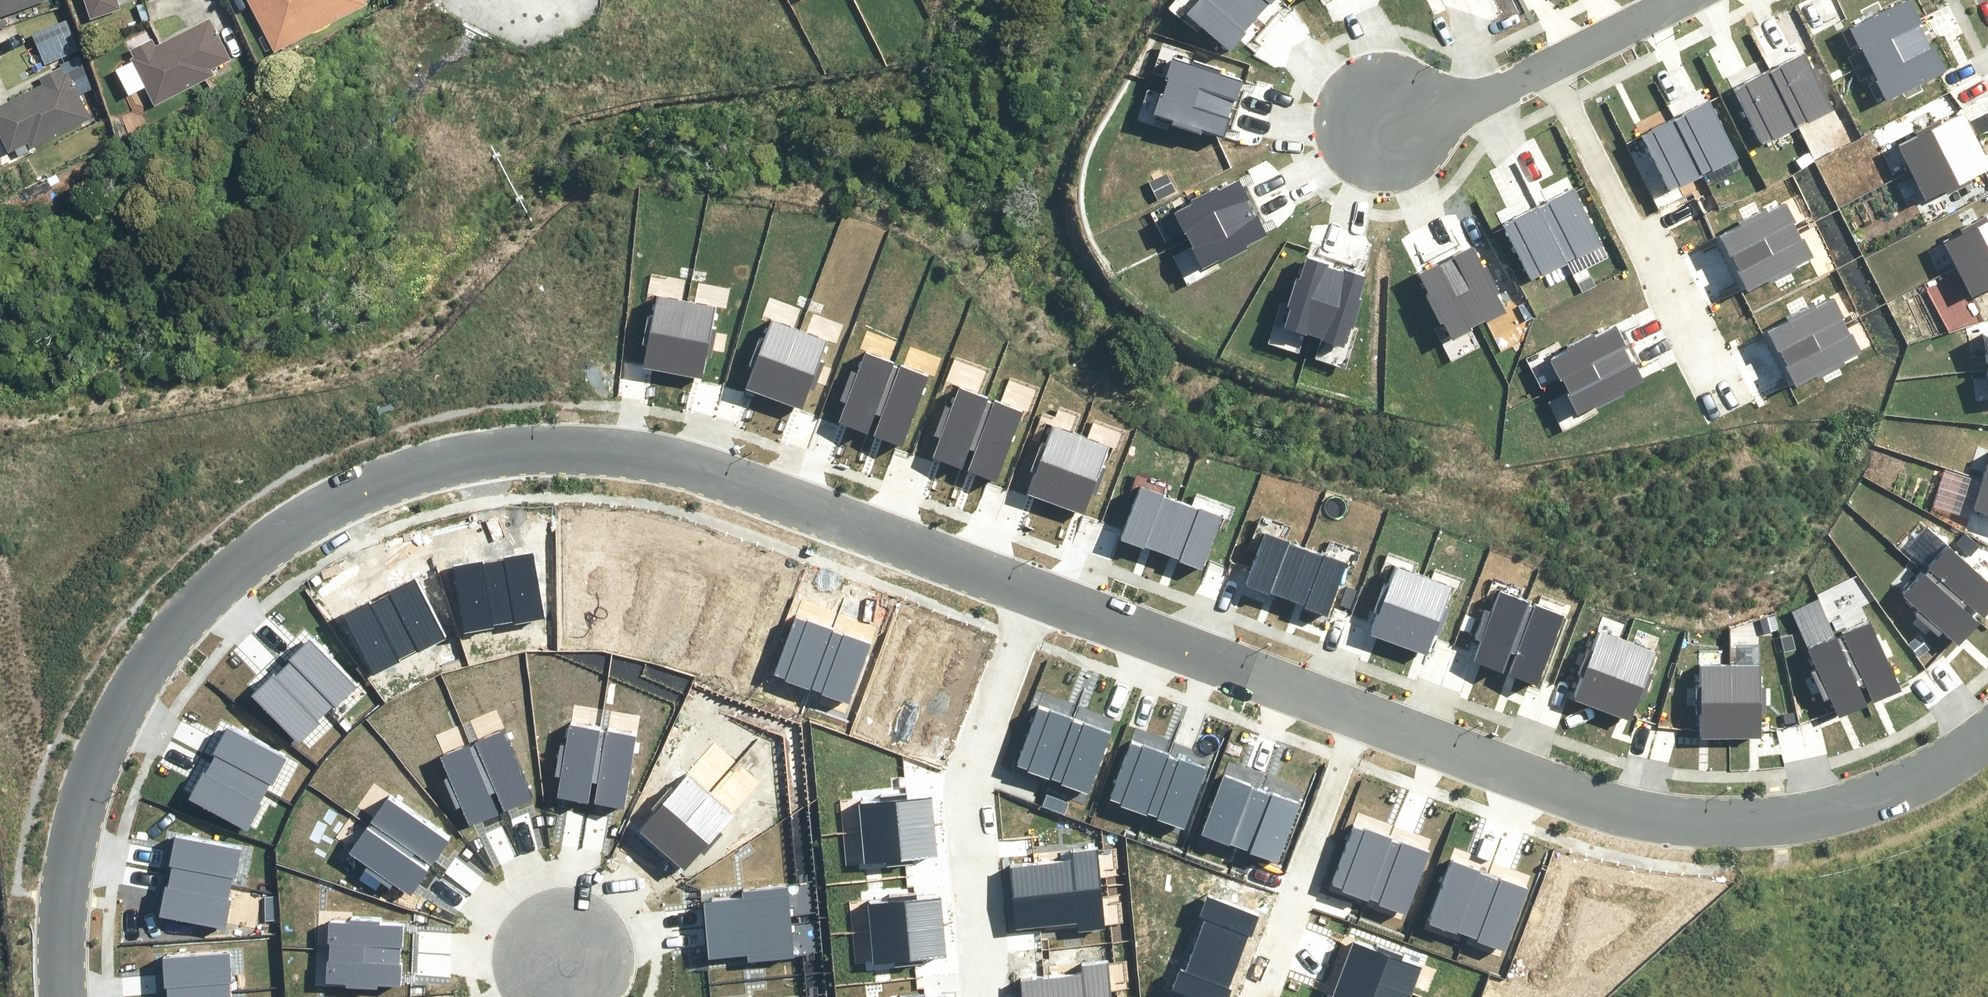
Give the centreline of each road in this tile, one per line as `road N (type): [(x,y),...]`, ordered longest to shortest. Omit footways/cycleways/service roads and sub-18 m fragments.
road 1 (residential): [(1027,590),(636,459),(548,453),(398,472),(311,514),(201,608),(142,678),(90,785),(53,909),(55,996)]
road 2 (residential): [(1987,738),(1880,806),(1801,828),(1697,831),(1348,710)]
road 3 (residential): [(1027,590),(965,770),(988,996)]
road 4 (residential): [(1549,35),(1726,409)]
road 5 (residential): [(1348,710),(1027,590)]
road 6 (residential): [(1348,710),(1248,996)]
road 7 (residential): [(1549,35),(1351,124)]

